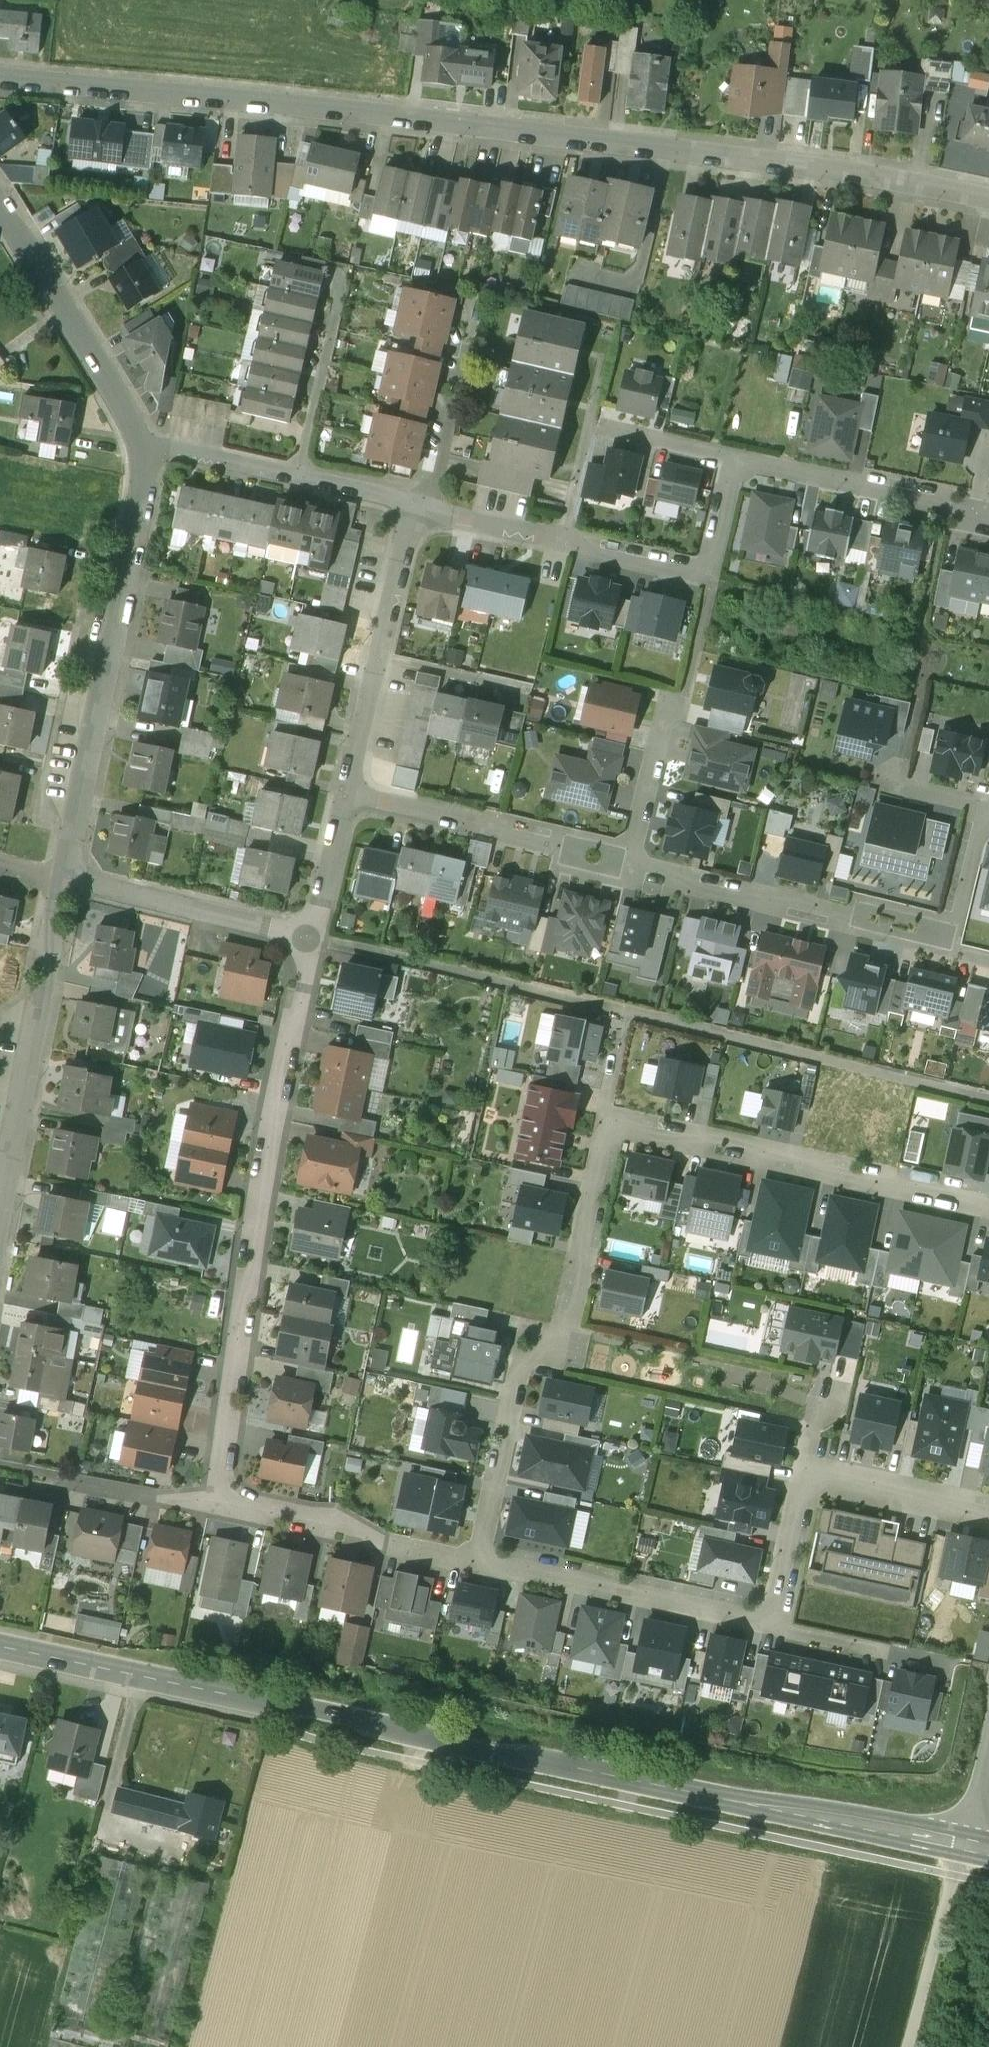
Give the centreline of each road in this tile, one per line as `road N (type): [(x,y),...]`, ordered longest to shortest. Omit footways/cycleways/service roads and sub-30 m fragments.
road 1 (residential): [(988,196),(791,162),(370,110),(0,75)]
road 2 (secondary): [(963,1846),(0,1648)]
road 3 (residential): [(477,1558),(520,1365),(566,1332),(608,1123),(988,1208)]
road 4 (residential): [(310,938),(249,1232),(217,1497)]
road 5 (residential): [(981,812),(949,946),(648,871),(634,859)]
road 6 (residential): [(809,1478),(778,1623),(477,1558)]
road 7 (residential): [(142,455),(136,529),(62,876)]
road 8 (residential): [(413,504),(710,575),(736,456)]
road 9 (residential): [(62,876),(0,1195)]
road 10 (residential): [(413,504),(347,791)]
road 11 (residential): [(0,204),(119,401),(142,455)]
road 12 (residential): [(142,455),(168,448),(413,504)]
road 13 (residential): [(736,456),(988,518)]
road 14 (residential): [(310,938),(62,876)]
road 15 (residential): [(217,1497),(157,1499),(28,1472)]
road 16 (residential): [(988,1515),(809,1478)]
road 17 (track): [(906,2046),(950,1875)]
road 18 (residential): [(386,1540),(217,1497)]
road 19 (residential): [(634,859),(681,697)]
road 20 (residential): [(496,825),(347,791)]
road 21 (residential): [(347,791),(310,938)]
road 22 (residential): [(597,423),(736,456)]
road 23 (residential): [(634,859),(496,825)]

